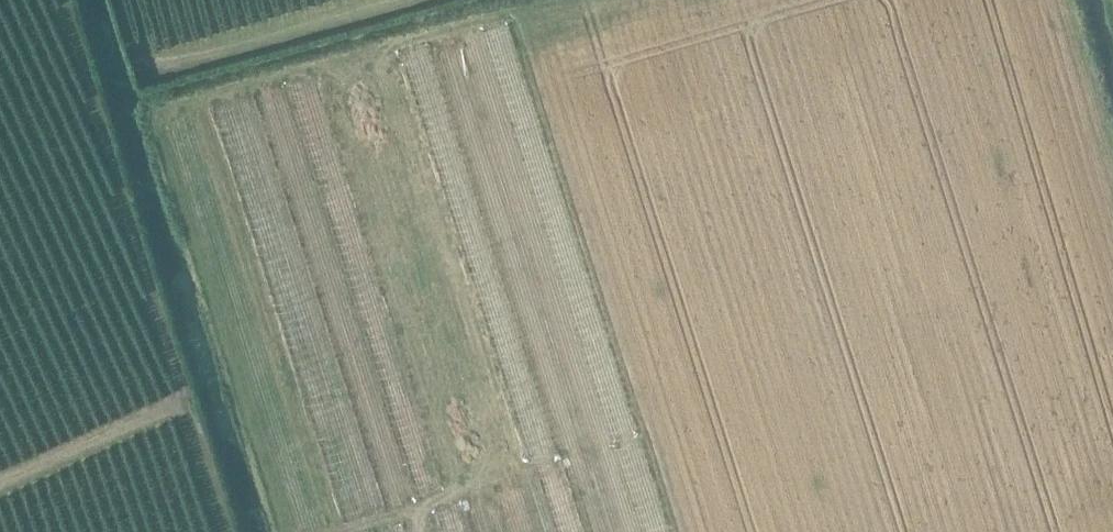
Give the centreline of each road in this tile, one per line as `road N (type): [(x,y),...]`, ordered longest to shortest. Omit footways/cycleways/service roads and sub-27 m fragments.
road 1 (track): [(0,482),(181,399),(62,0)]

